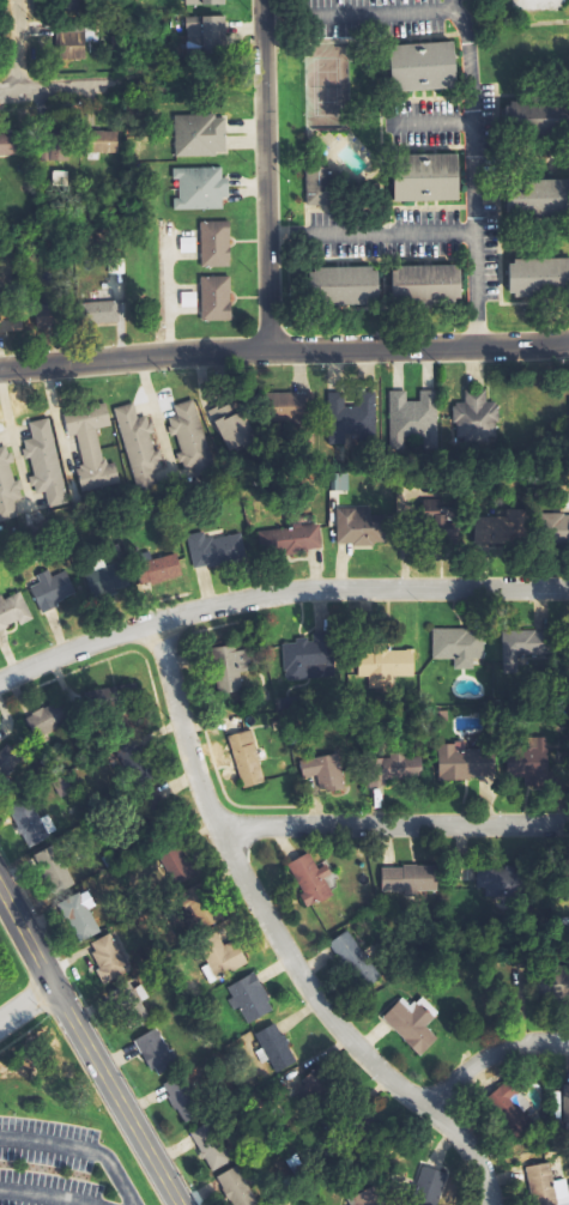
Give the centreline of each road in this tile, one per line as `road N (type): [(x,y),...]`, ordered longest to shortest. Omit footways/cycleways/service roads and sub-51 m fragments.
road 1 (residential): [(152,624),(216,825),(290,959),(364,1056),(462,1143),(488,1204)]
road 2 (residential): [(568,587),(261,597),(86,644),(0,682)]
road 3 (tertiary): [(0,369),(208,351),(568,340)]
road 4 (residential): [(568,823),(216,825)]
road 5 (residential): [(271,350),(265,0)]
road 6 (tertiary): [(53,983),(180,1204)]
road 7 (residential): [(424,1109),(496,1054),(568,1042)]

